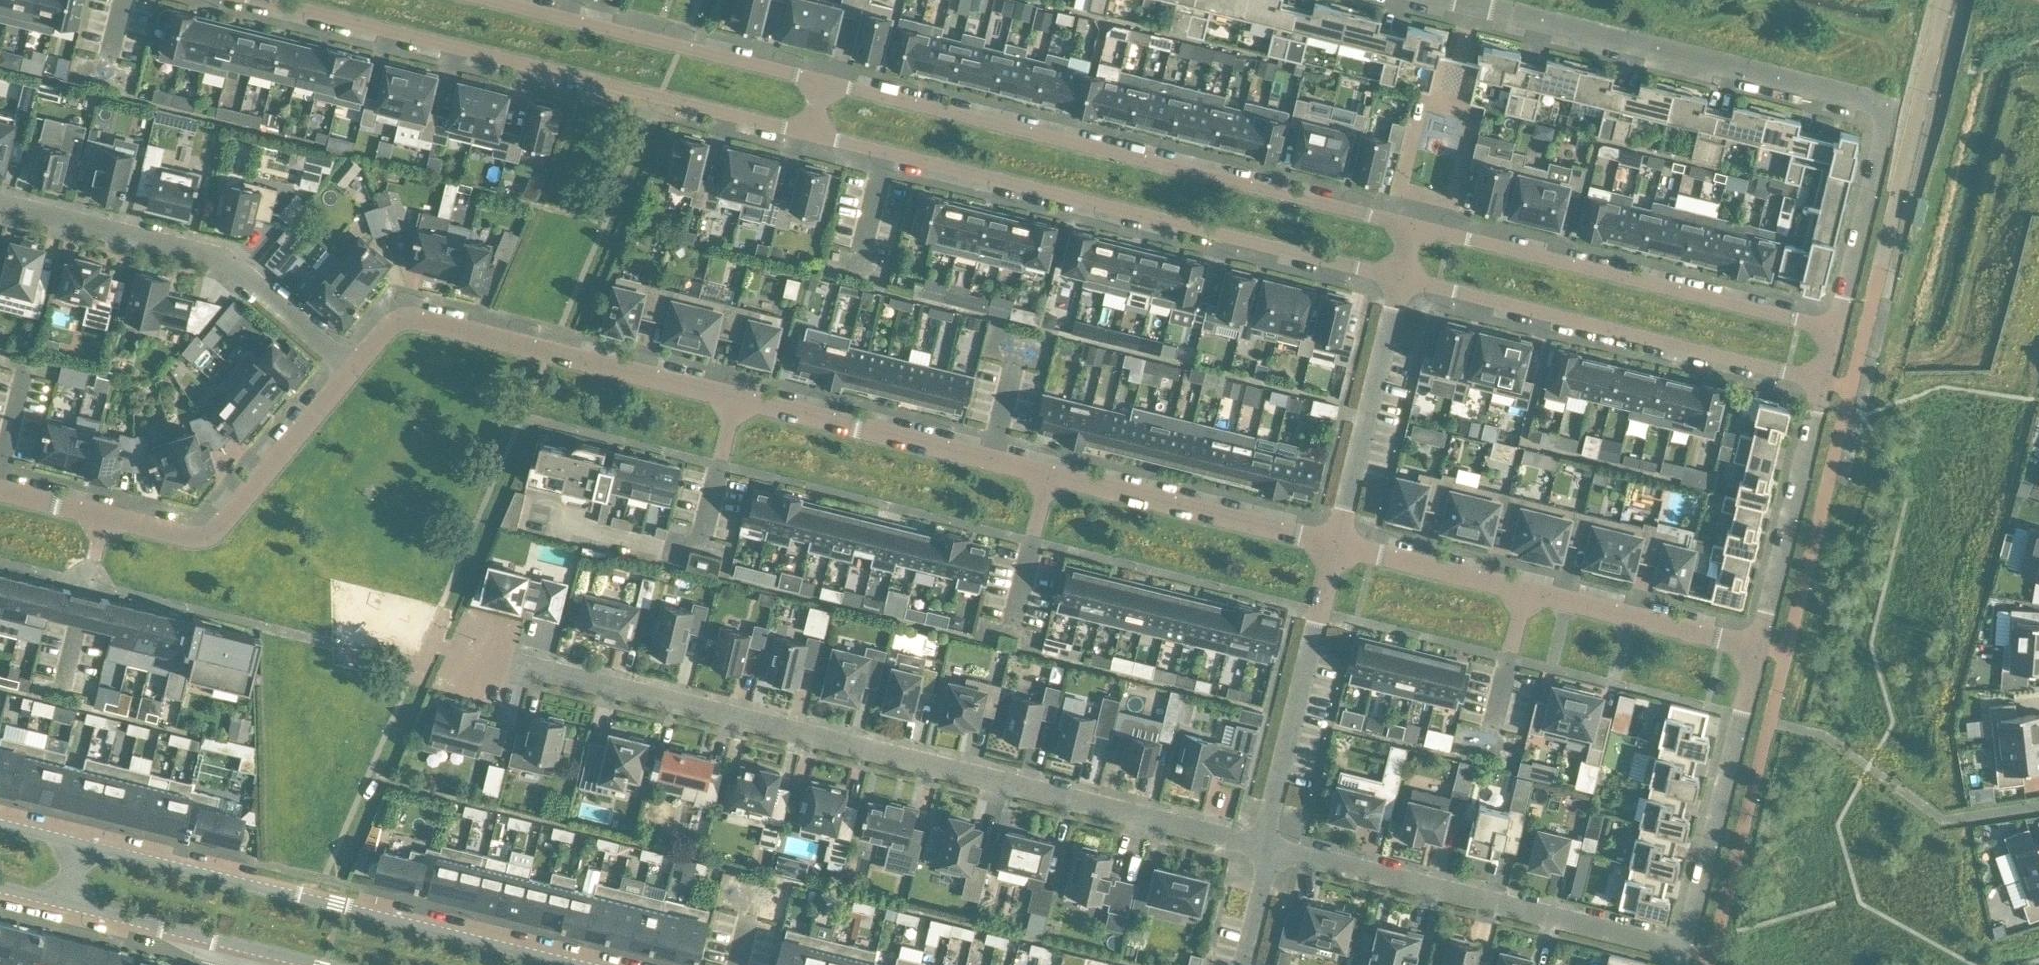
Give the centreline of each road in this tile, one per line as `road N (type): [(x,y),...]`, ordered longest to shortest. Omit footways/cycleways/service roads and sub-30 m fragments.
road 1 (residential): [(352,370),(390,326),(417,319),(1337,544)]
road 2 (residential): [(451,649),(1274,849)]
road 3 (residential): [(813,133),(1403,276)]
road 4 (residential): [(1415,224),(826,81)]
road 5 (residential): [(267,0),(813,133)]
road 6 (tertiary): [(574,964),(84,844)]
road 7 (residential): [(1458,0),(1883,110)]
road 8 (residential): [(1337,544),(1759,648)]
road 9 (residential): [(1837,327),(1415,224)]
road 10 (residential): [(1403,276),(1824,380)]
road 11 (residential): [(0,491),(208,536),(352,370)]
road 12 (residential): [(1274,849),(1685,952)]
road 13 (residential): [(352,370),(220,257),(0,203)]
road 14 (residential): [(826,81),(493,0)]
road 15 (residential): [(1274,849),(1269,820),(1337,544)]
road 16 (residential): [(1685,952),(1759,648)]
road 17 (residential): [(1337,544),(1403,276)]
road 18 (residential): [(1759,648),(1824,380)]
road 19 (tertiary): [(70,903),(321,964)]
road 20 (residential): [(1837,327),(1886,128),(1883,110)]

